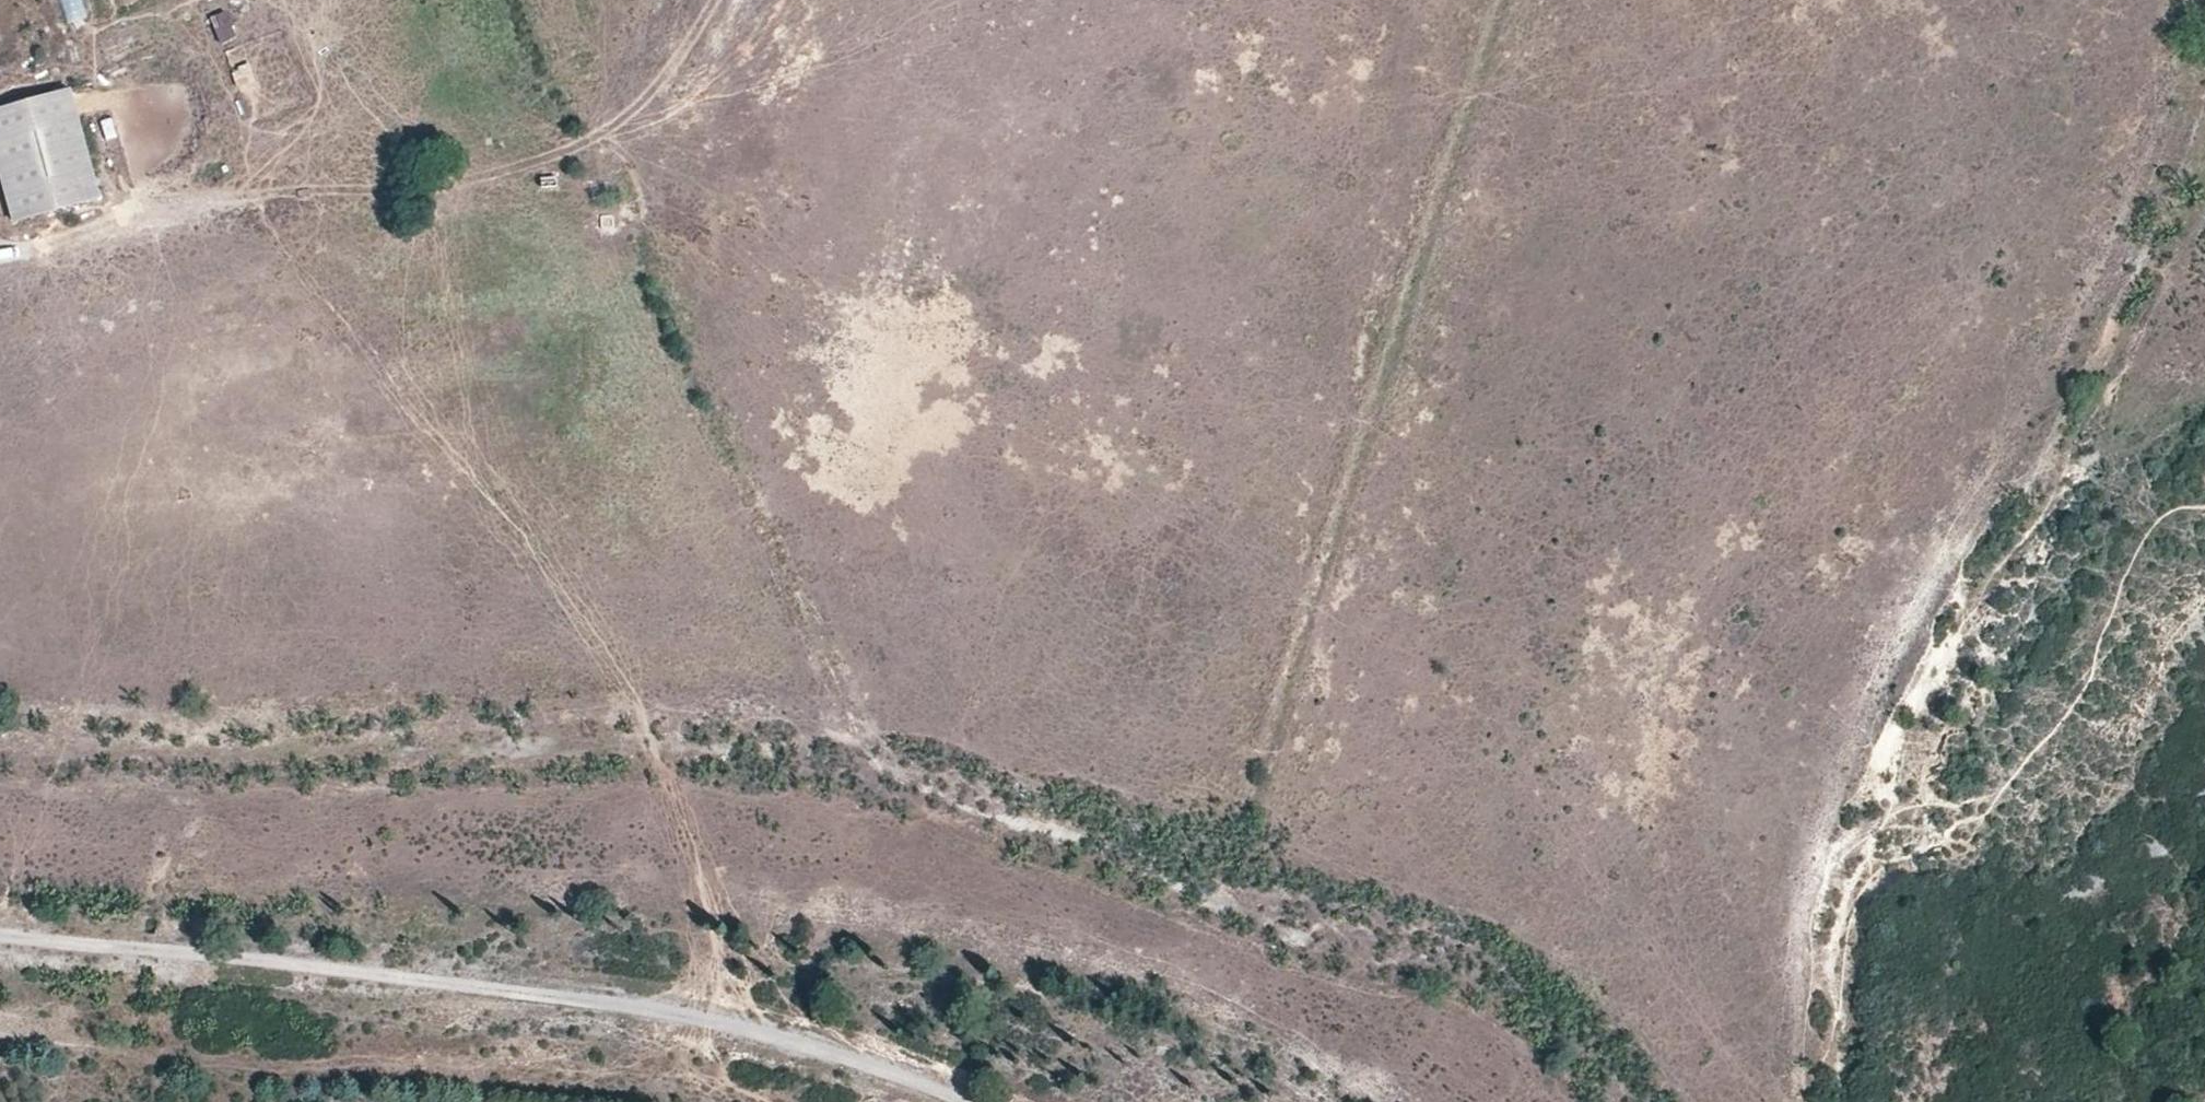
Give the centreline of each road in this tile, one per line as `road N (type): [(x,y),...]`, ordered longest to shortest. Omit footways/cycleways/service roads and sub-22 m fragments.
road 1 (track): [(953,1101),(739,1029),(552,998),(0,941)]
road 2 (track): [(0,248),(173,218)]
road 3 (track): [(775,1101),(693,1069),(711,1025)]

